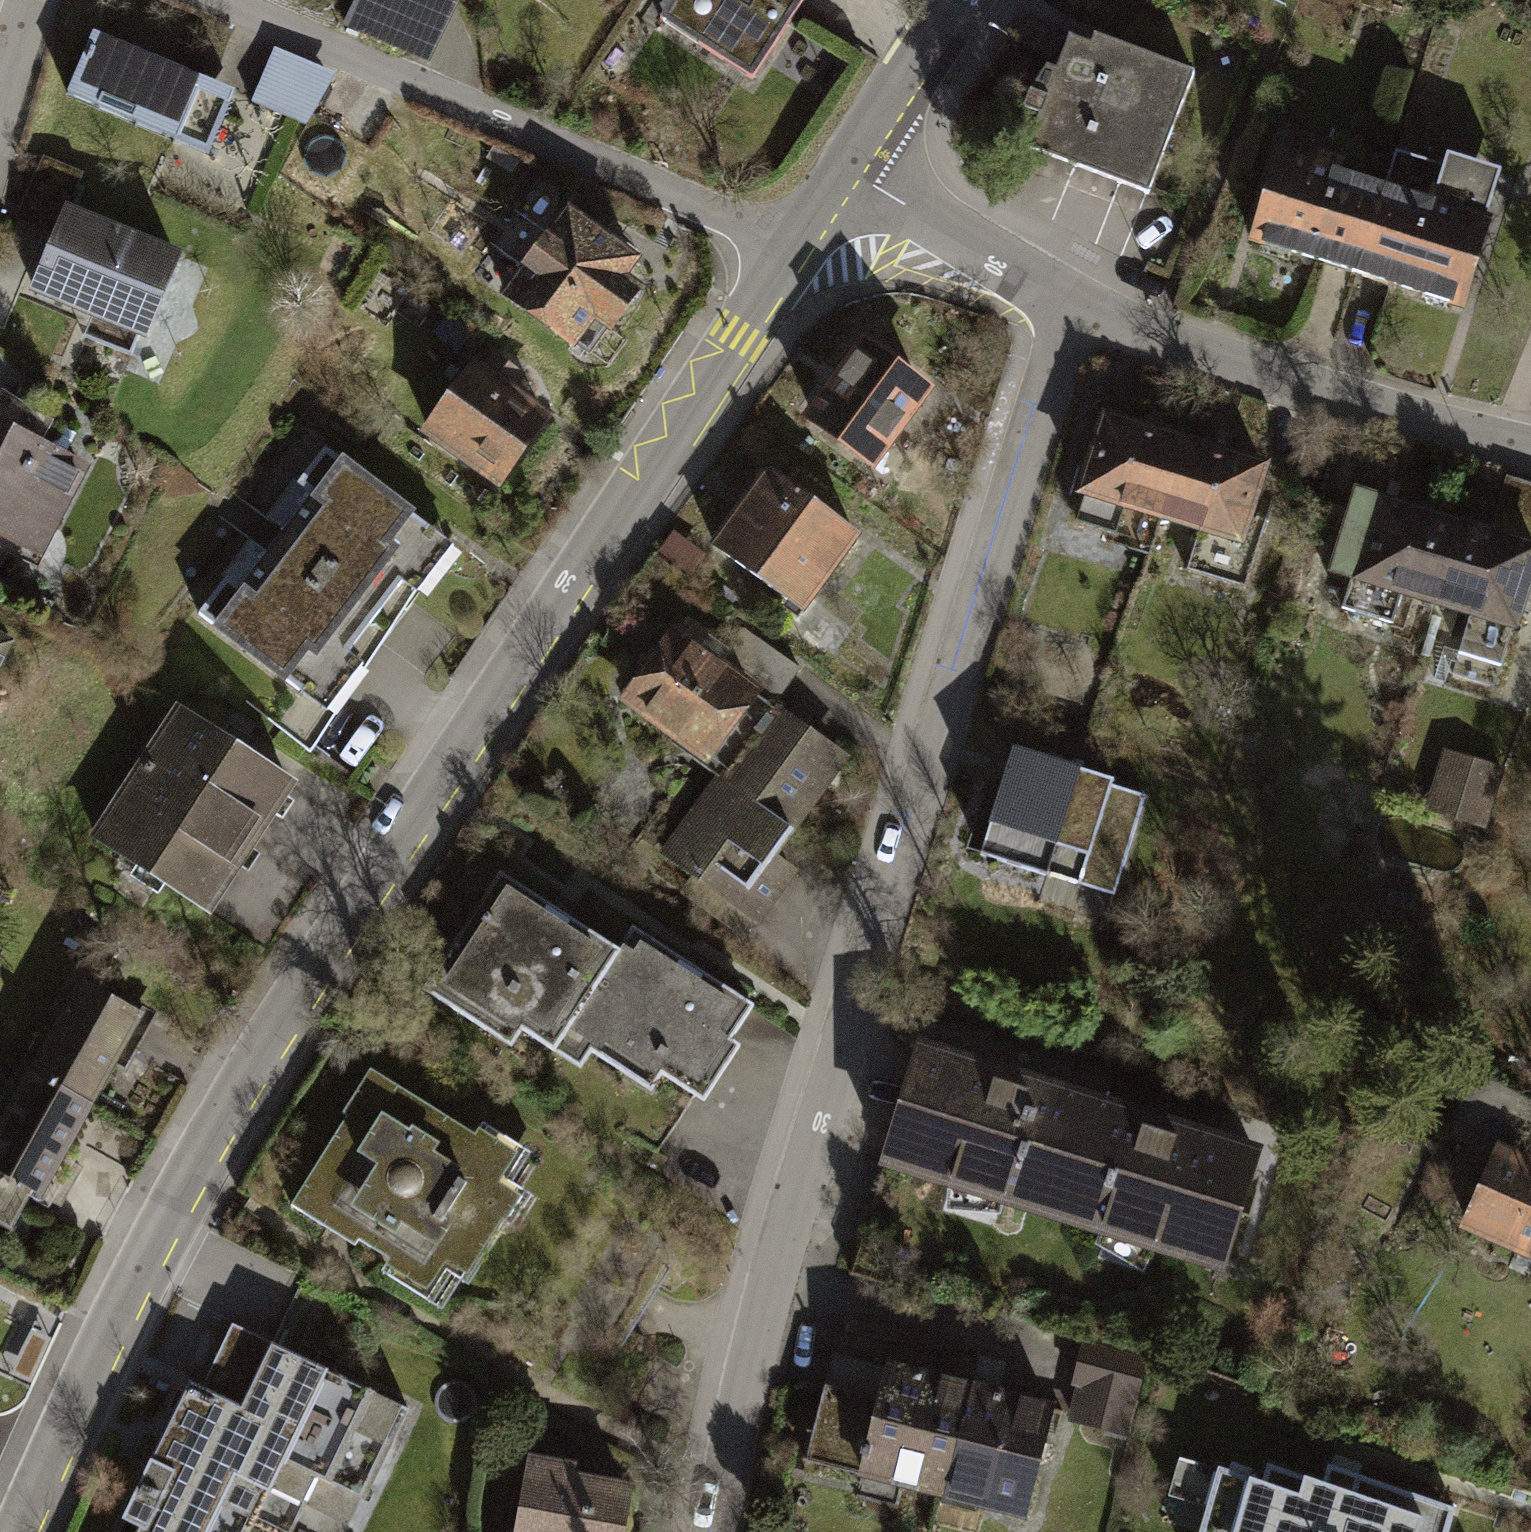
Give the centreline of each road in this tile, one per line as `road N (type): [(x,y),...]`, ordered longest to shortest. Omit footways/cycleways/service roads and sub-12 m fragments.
road 1 (tertiary): [(26,1531),(120,1324),(252,1081),(783,259)]
road 2 (residential): [(1073,313),(818,1108),(721,1531)]
road 3 (residential): [(783,259),(681,198),(220,0)]
road 4 (residential): [(1073,313),(1337,397),(1530,448)]
road 5 (residential): [(851,169),(1073,313)]
road 6 (tertiary): [(851,169),(961,0)]

